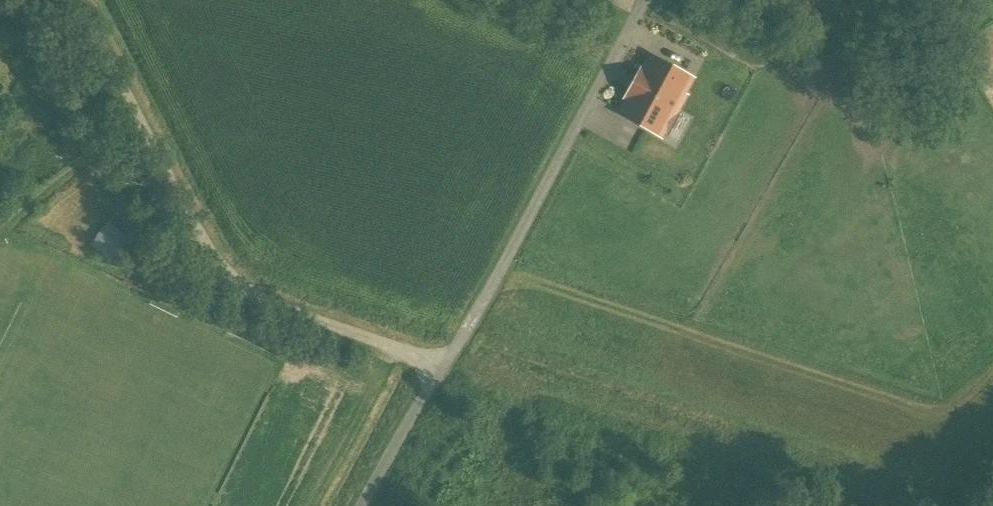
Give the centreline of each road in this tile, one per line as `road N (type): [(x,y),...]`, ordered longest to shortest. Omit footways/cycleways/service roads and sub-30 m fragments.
road 1 (track): [(76,0),(197,238),(240,300),(443,365)]

